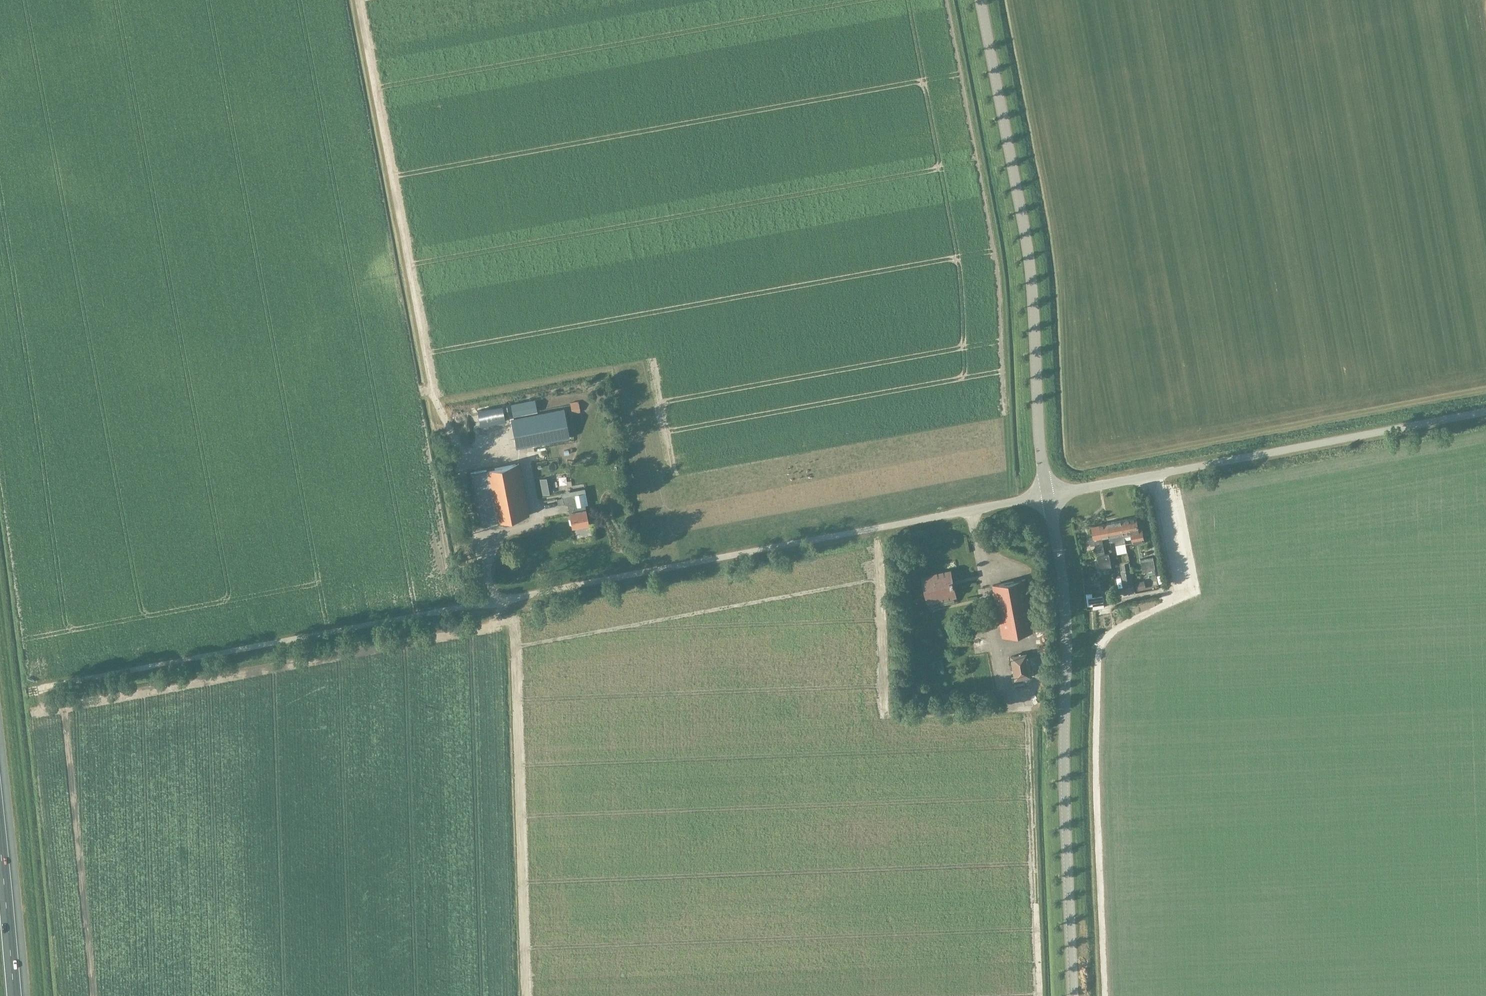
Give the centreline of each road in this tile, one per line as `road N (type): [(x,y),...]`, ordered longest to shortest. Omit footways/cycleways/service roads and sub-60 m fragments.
road 1 (unclassified): [(26,690),(1047,495)]
road 2 (unclassified): [(1073,995),(1066,621),(1047,495)]
road 3 (unclassified): [(1047,495),(1028,255),(980,0)]
road 4 (unclassified): [(1047,495),(1485,412)]
road 5 (motorway): [(14,995),(0,850)]

